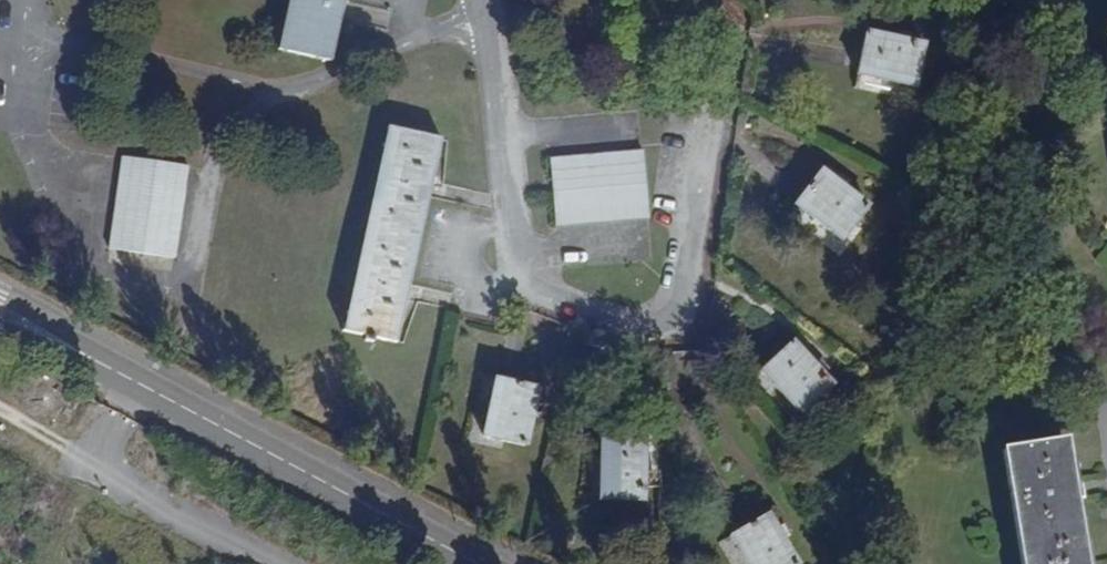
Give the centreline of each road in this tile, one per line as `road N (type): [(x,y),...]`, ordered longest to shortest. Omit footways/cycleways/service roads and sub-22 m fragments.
road 1 (tertiary): [(0,311),(477,563)]

